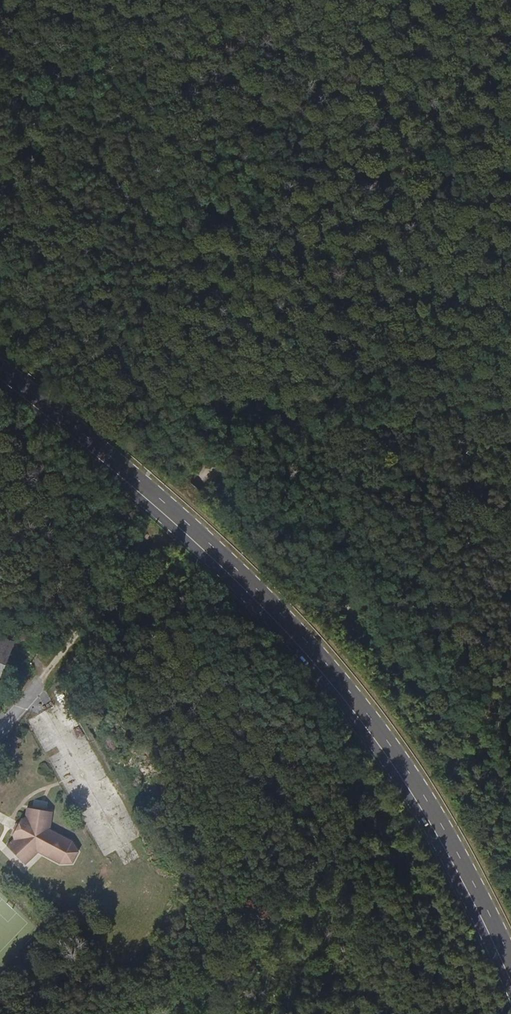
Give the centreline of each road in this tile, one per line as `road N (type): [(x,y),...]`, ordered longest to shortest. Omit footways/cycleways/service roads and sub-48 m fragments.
road 1 (primary): [(0,377),(141,486),(317,655),(421,796),(510,969)]
road 2 (track): [(510,812),(451,716),(375,631),(206,478)]
road 3 (track): [(206,478),(273,440),(510,403)]
road 4 (residential): [(0,730),(155,539)]

